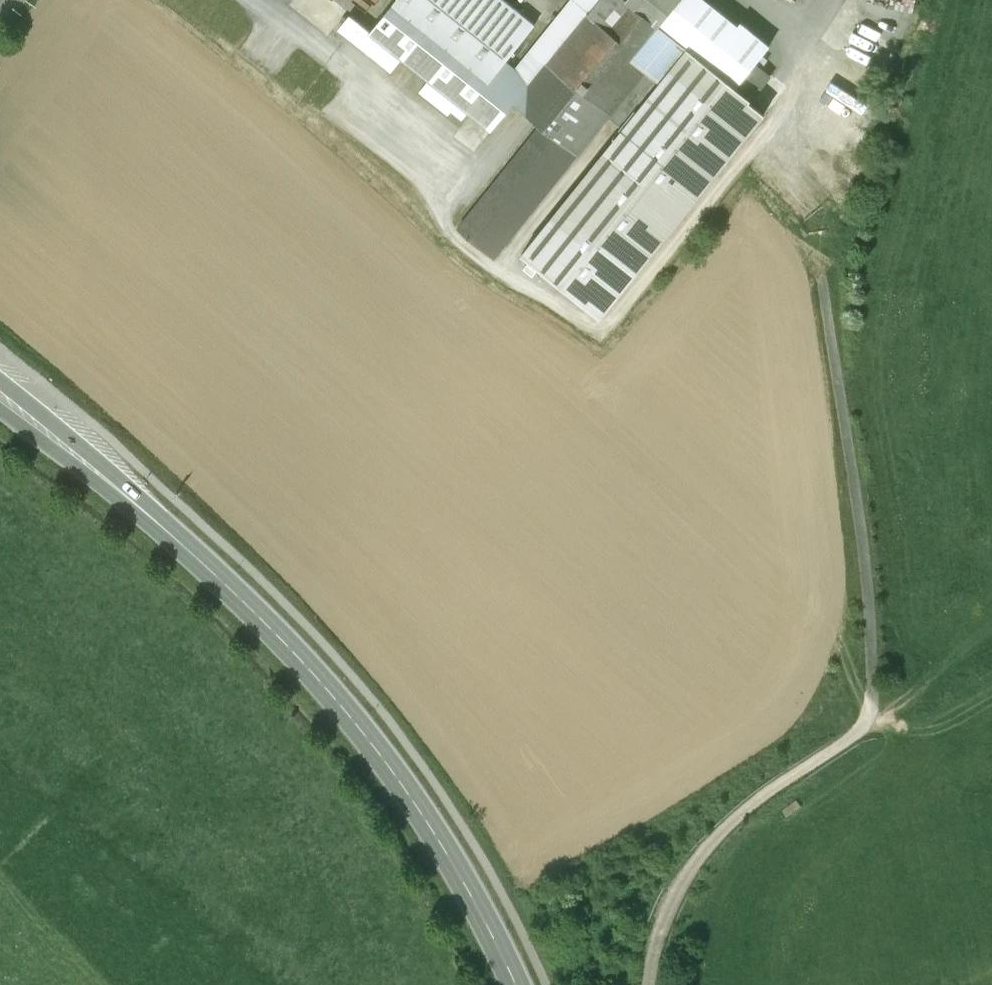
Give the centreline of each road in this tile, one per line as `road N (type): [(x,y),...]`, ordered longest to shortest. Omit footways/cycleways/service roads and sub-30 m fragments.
road 1 (track): [(648,984),(653,937),(706,831),(867,719),(872,625),(816,240)]
road 2 (secondary): [(516,984),(414,803),(338,702),(263,621),(88,461)]

